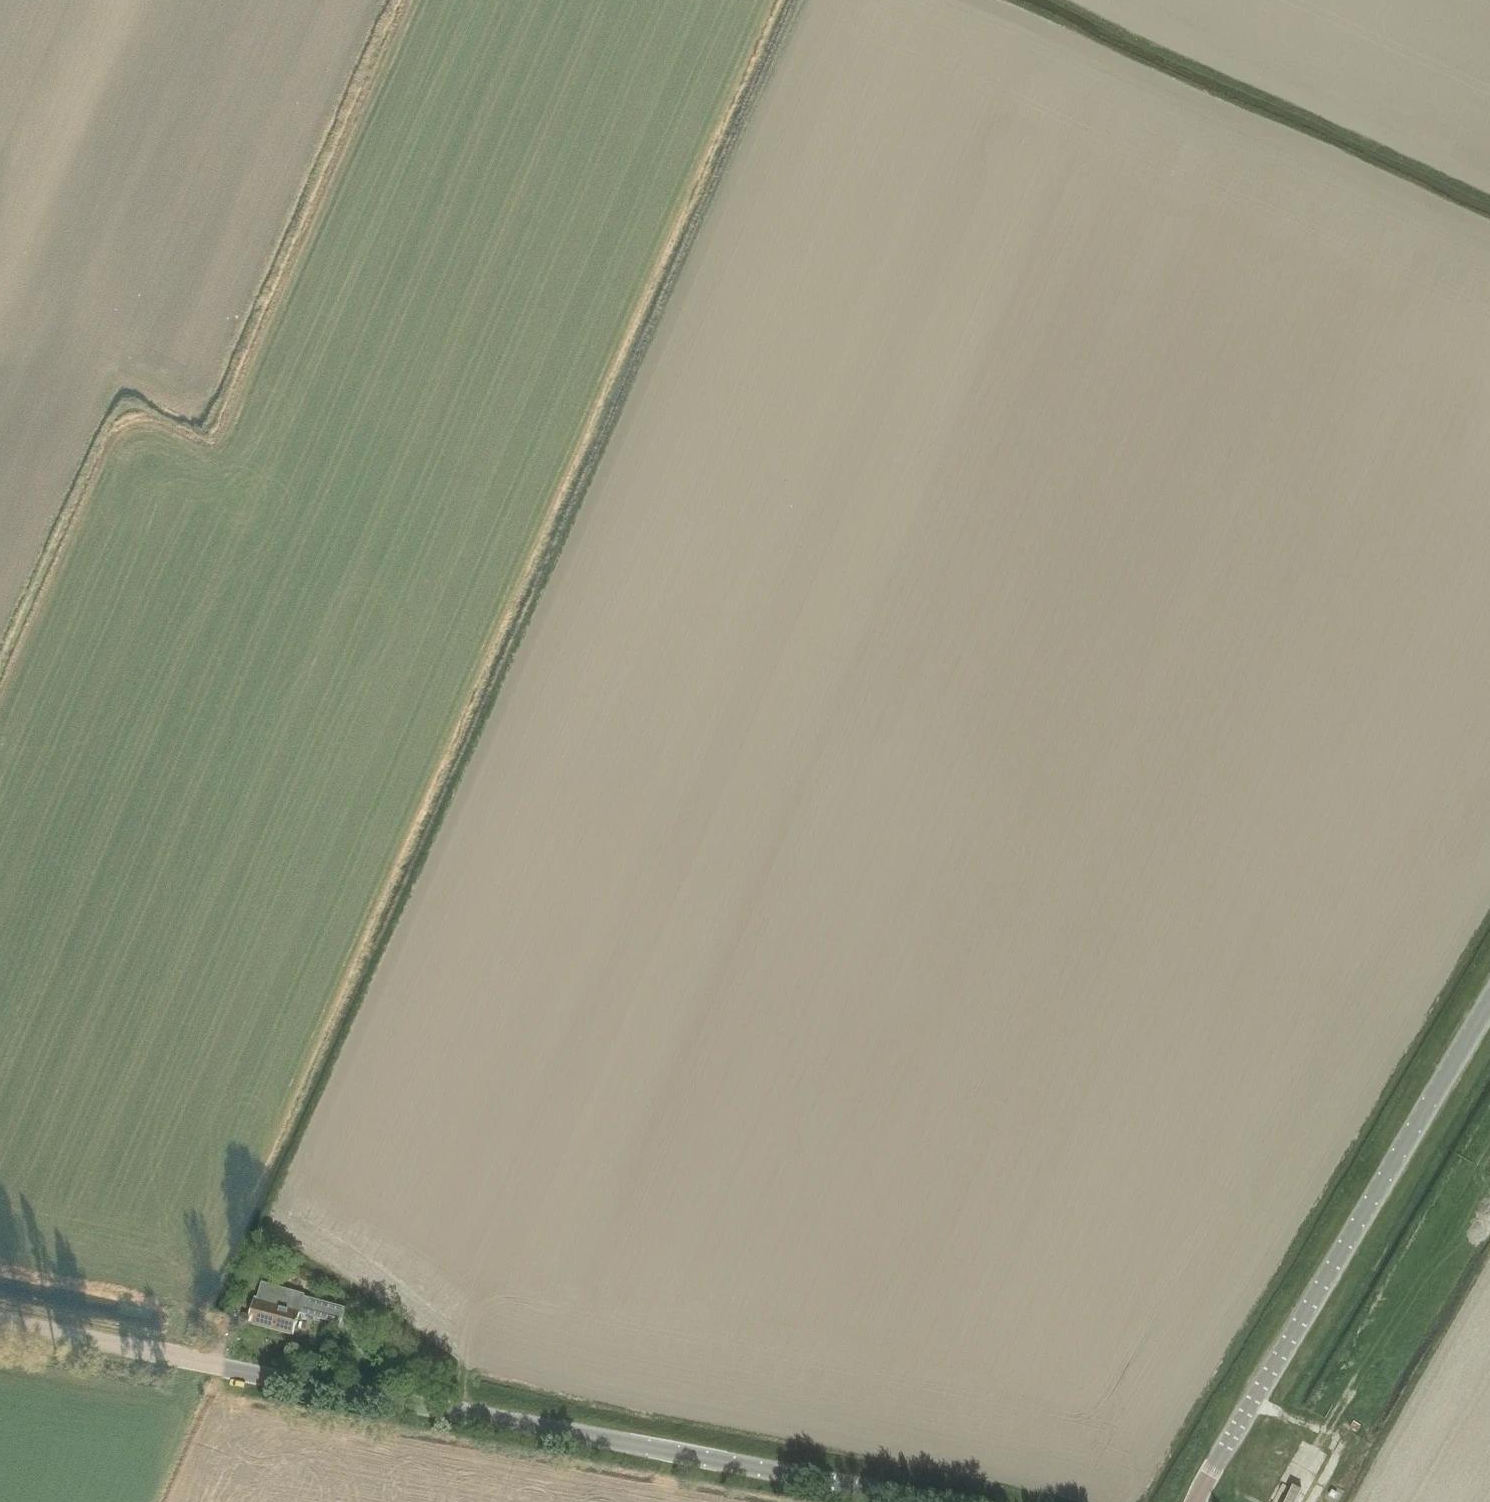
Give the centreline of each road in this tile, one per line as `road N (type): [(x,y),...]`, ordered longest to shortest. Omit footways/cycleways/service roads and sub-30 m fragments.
road 1 (unclassified): [(940,1501),(0,1320)]
road 2 (tertiary): [(1197,1501),(1489,1001)]

